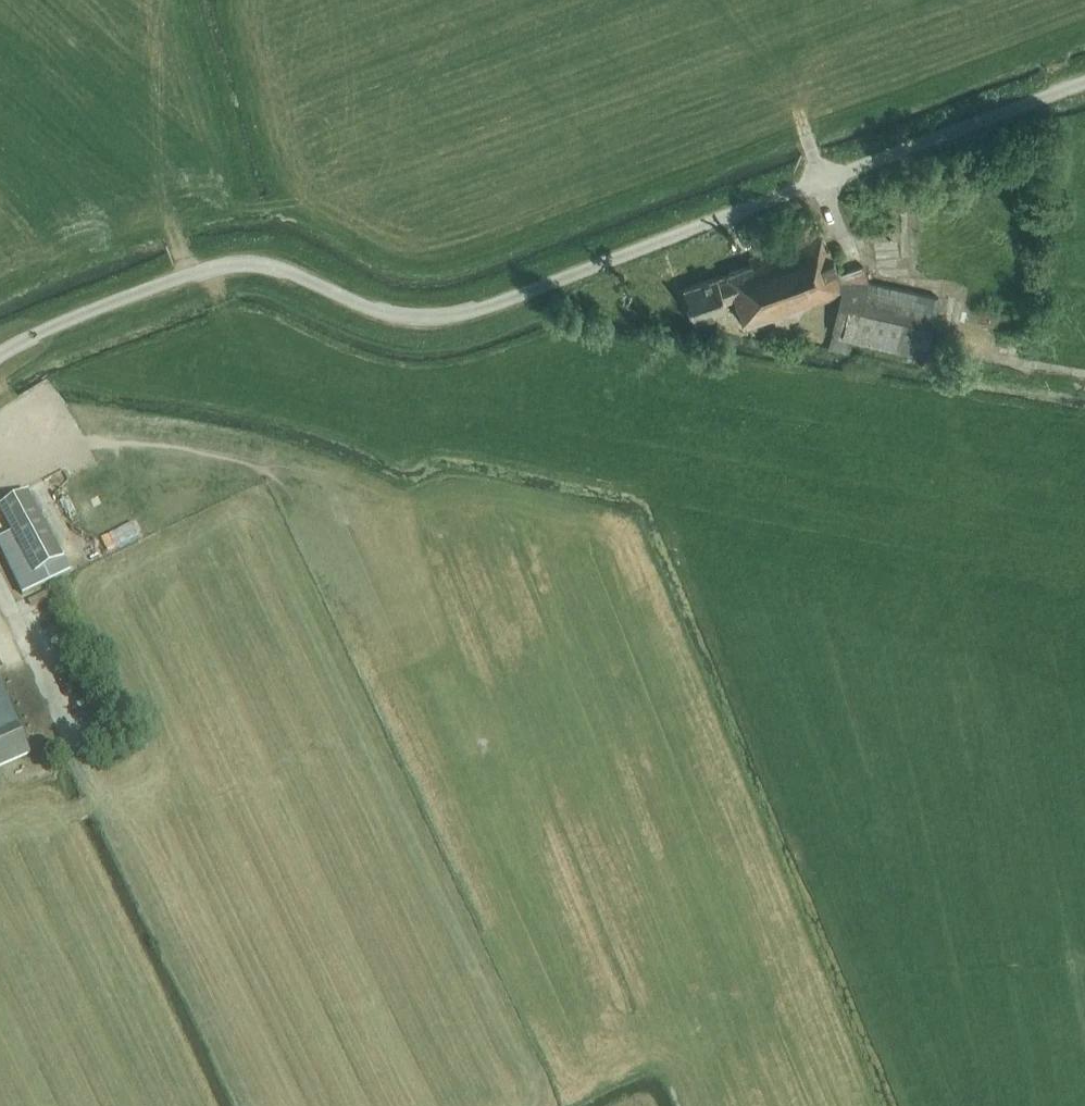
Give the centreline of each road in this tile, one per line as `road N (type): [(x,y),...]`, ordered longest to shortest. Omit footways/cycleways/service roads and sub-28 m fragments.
road 1 (unclassified): [(0,355),(93,310),(245,262),(375,310),(427,317),(481,308),(1084,82)]
road 2 (track): [(0,591),(77,753)]

